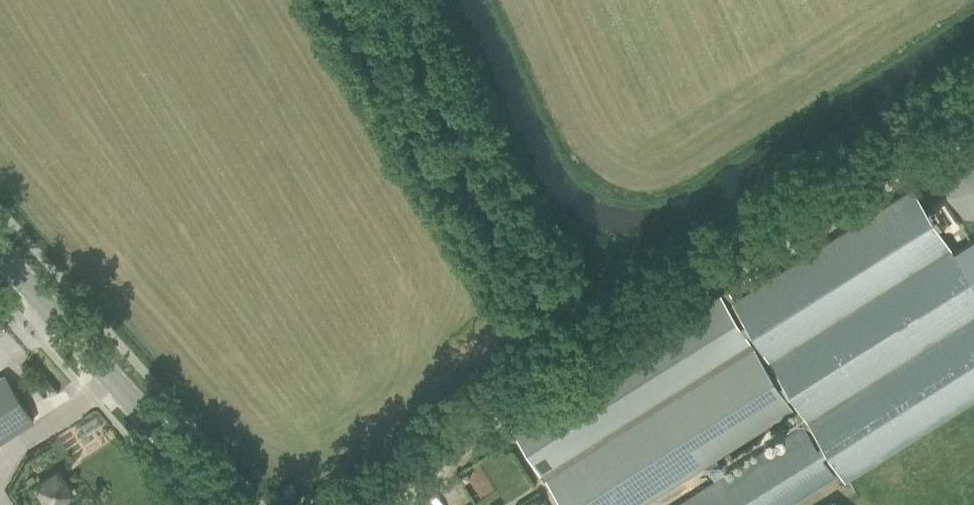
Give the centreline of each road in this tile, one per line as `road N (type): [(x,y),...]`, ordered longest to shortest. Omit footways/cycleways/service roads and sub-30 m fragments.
road 1 (track): [(319,504),(973,100)]
road 2 (tertiary): [(222,504),(0,251)]

